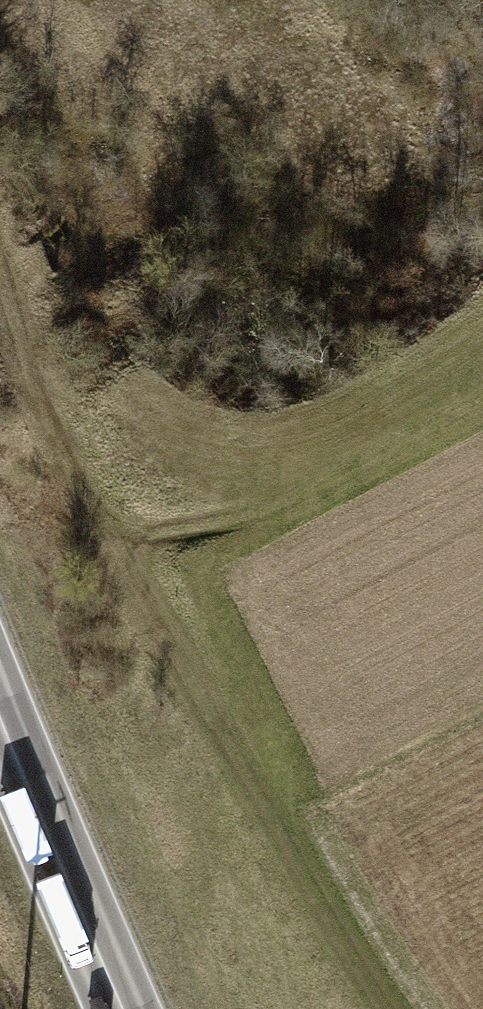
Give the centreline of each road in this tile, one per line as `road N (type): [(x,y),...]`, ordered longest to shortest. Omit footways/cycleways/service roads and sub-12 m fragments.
road 1 (track): [(386,1008),(114,536),(19,340),(0,280)]
road 2 (track): [(482,397),(269,510),(114,536)]
road 3 (primary): [(124,1008),(0,715)]

